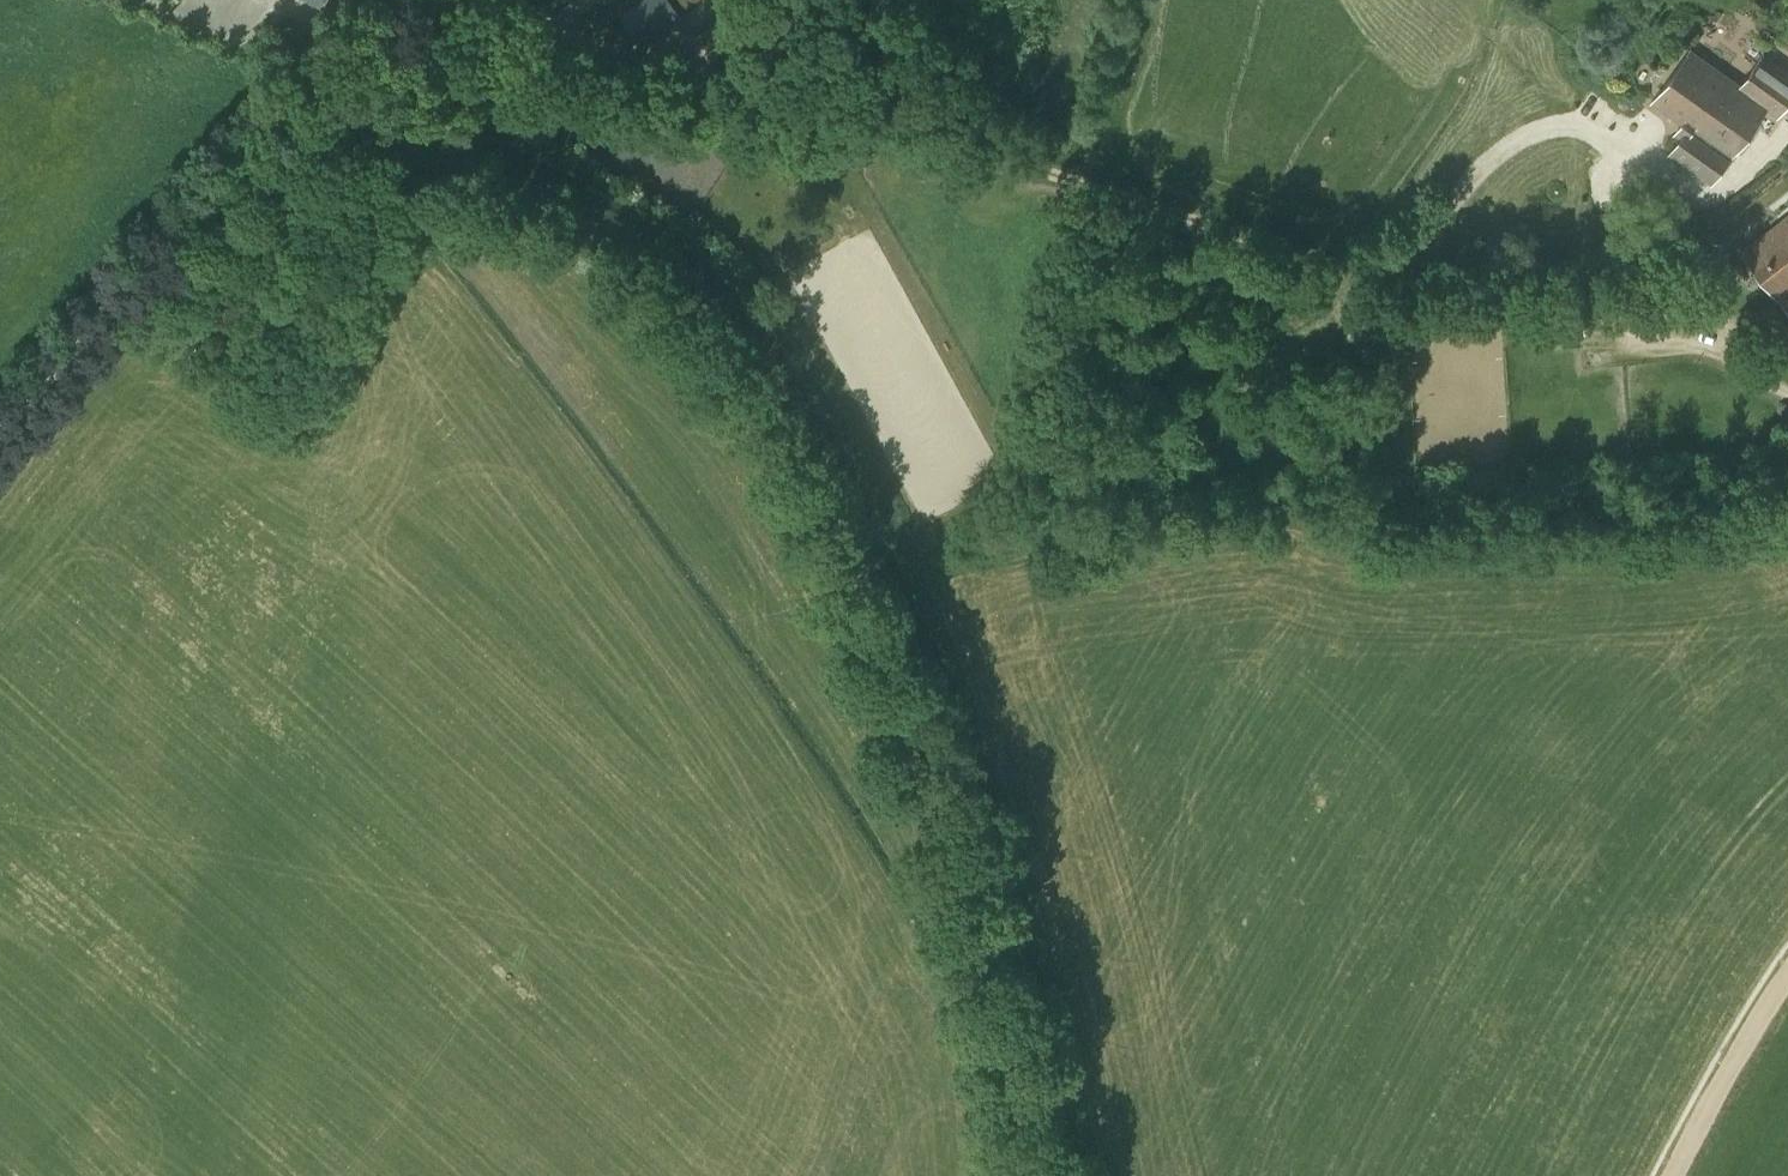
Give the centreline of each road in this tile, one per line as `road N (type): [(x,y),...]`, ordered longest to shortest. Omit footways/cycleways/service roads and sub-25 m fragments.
road 1 (track): [(0,435),(319,69)]
road 2 (track): [(1677,1175),(1787,982)]

